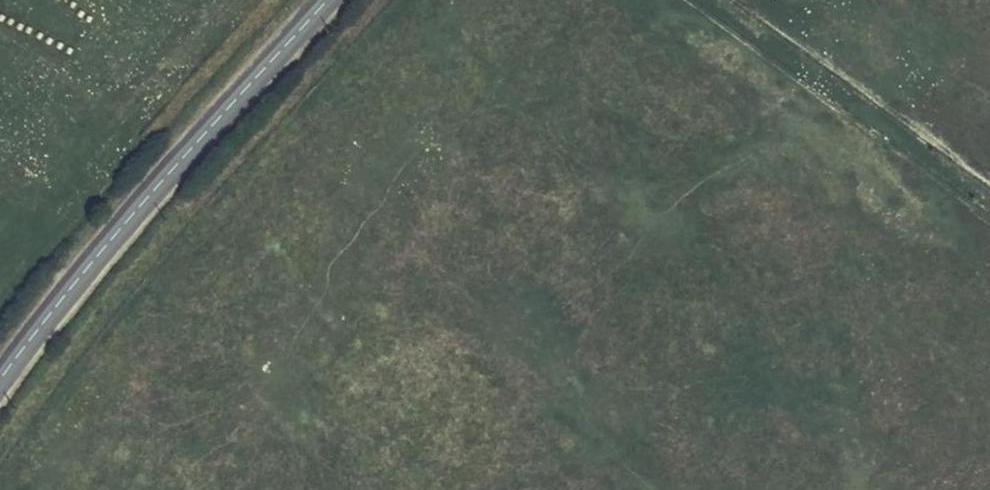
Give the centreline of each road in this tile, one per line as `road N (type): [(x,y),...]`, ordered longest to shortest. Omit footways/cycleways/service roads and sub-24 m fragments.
road 1 (tertiary): [(0,378),(96,255),(325,0)]

